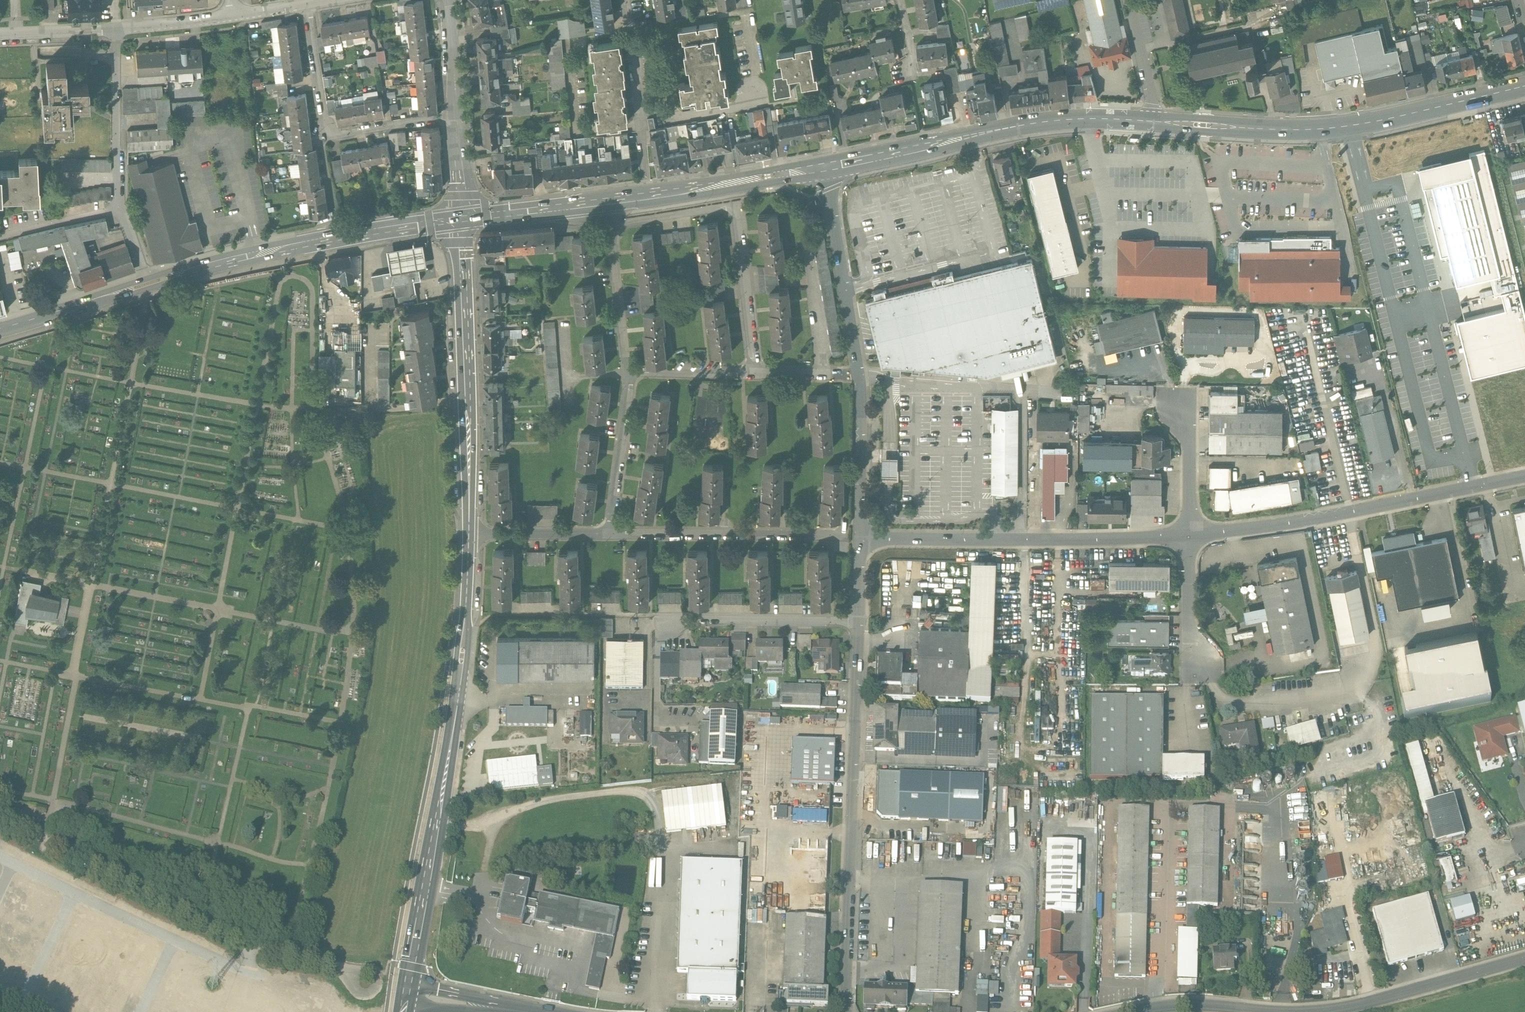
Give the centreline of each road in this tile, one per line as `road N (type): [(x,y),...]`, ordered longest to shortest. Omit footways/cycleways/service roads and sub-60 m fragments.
road 1 (residential): [(1524,476),(1292,526),(1189,539),(859,540)]
road 2 (secondary): [(409,980),(462,656),(468,531)]
road 3 (residential): [(845,1011),(858,622)]
road 4 (primary): [(1155,121),(1317,131),(1524,88)]
road 5 (primary): [(822,166),(1060,121),(1155,121)]
road 6 (primary): [(147,284),(342,237),(462,220)]
road 7 (secondary): [(468,531),(462,220)]
road 8 (residential): [(612,535),(841,536)]
road 9 (residential): [(860,378),(822,166)]
road 10 (unclassified): [(1524,960),(1331,1011)]
road 11 (primary): [(462,220),(649,195)]
road 12 (residential): [(858,622),(671,622)]
road 13 (residential): [(122,211),(118,31)]
road 14 (primary): [(649,195),(822,166)]
road 15 (residential): [(756,374),(737,206)]
road 16 (residential): [(859,540),(860,378)]
road 17 (residential): [(628,374),(612,535)]
road 18 (primary): [(0,331),(147,284)]
road 19 (residential): [(612,226),(628,374)]
road 20 (residential): [(468,531),(612,535)]
road 21 (unclassified): [(1276,1011),(1188,1004),(1137,1011)]
road 22 (residential): [(639,113),(658,108),(689,119),(740,108),(757,78)]
road 23 (residential): [(303,4),(325,138)]
road 24 (residential): [(456,119),(325,138)]
road 25 (residential): [(628,374),(756,374)]
road 26 (unclassified): [(532,1011),(409,980)]
road 27 (residential): [(0,234),(122,211)]
road 28 (residential): [(1155,121),(1130,0)]

